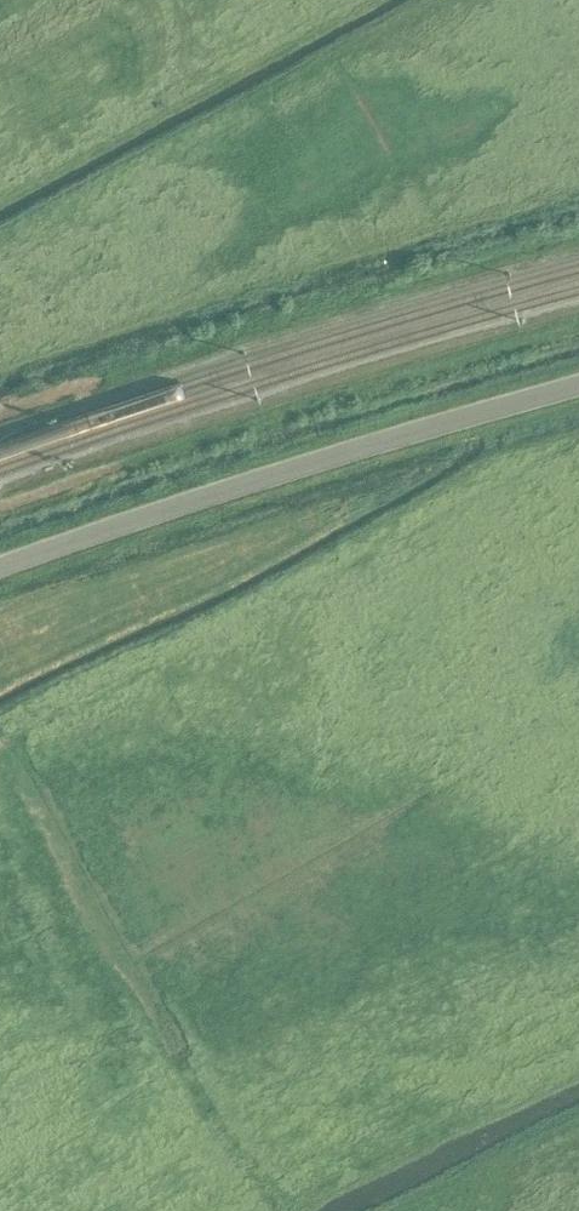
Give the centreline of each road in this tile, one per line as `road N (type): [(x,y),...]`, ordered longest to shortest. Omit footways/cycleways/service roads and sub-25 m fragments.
road 1 (unclassified): [(578,384),(379,439),(0,567)]

